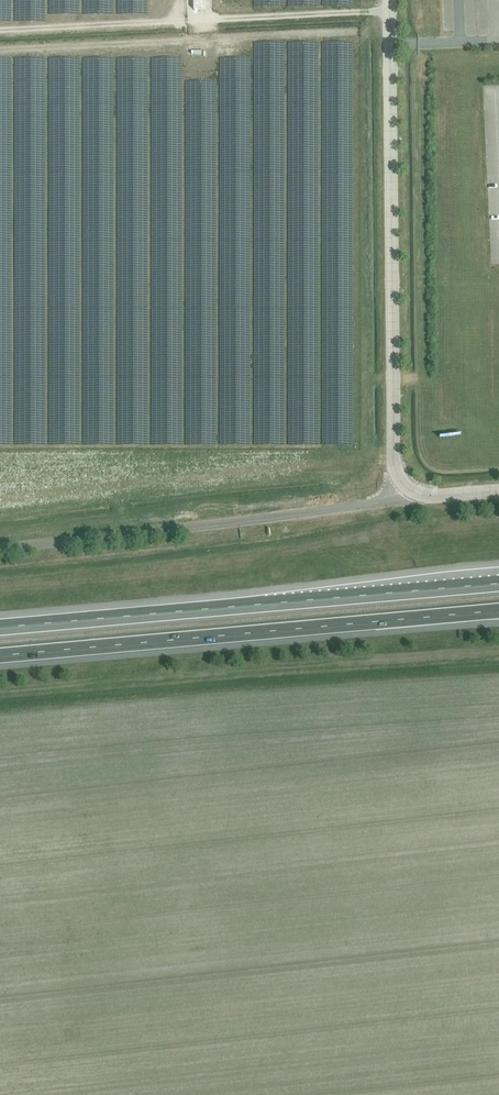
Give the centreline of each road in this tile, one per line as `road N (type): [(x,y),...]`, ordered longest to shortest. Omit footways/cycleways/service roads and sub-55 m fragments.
road 1 (motorway): [(0,655),(498,610)]
road 2 (motorway): [(498,584),(0,628)]
road 3 (unclassified): [(388,0),(391,444),(402,483)]
road 4 (unclassified): [(0,546),(383,503),(402,483)]

